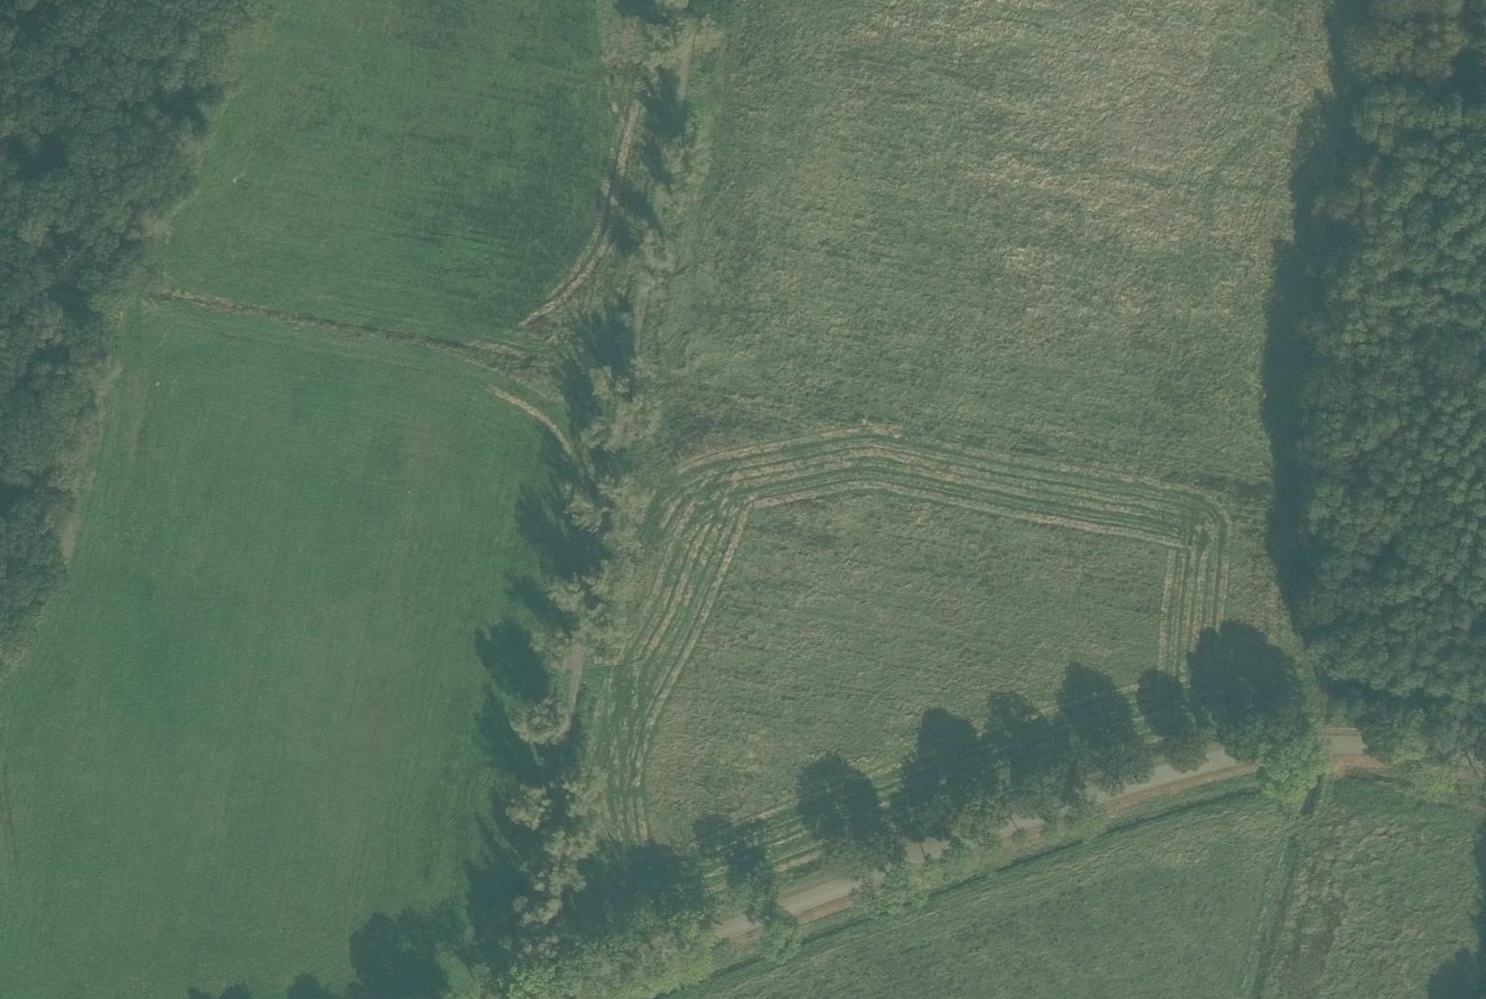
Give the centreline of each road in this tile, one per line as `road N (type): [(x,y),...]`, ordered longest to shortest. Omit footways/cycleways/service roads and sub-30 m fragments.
road 1 (tertiary): [(545,998),(1089,796),(1267,750),(1372,749),(1485,762)]

